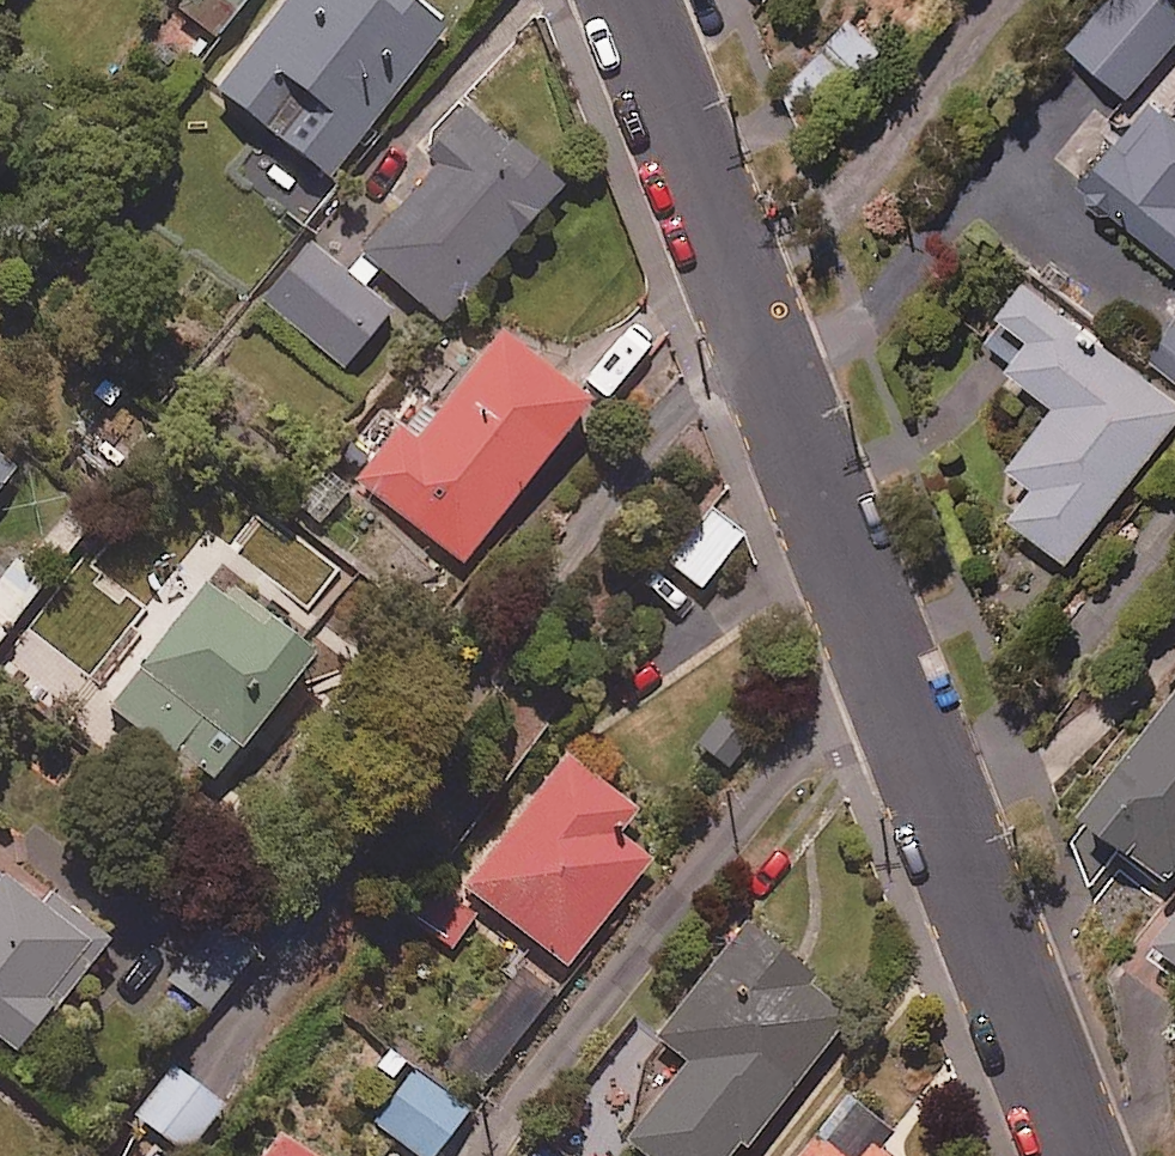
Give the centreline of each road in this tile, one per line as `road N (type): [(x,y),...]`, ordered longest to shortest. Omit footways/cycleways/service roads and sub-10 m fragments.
road 1 (residential): [(631,0),(1081,1155)]

